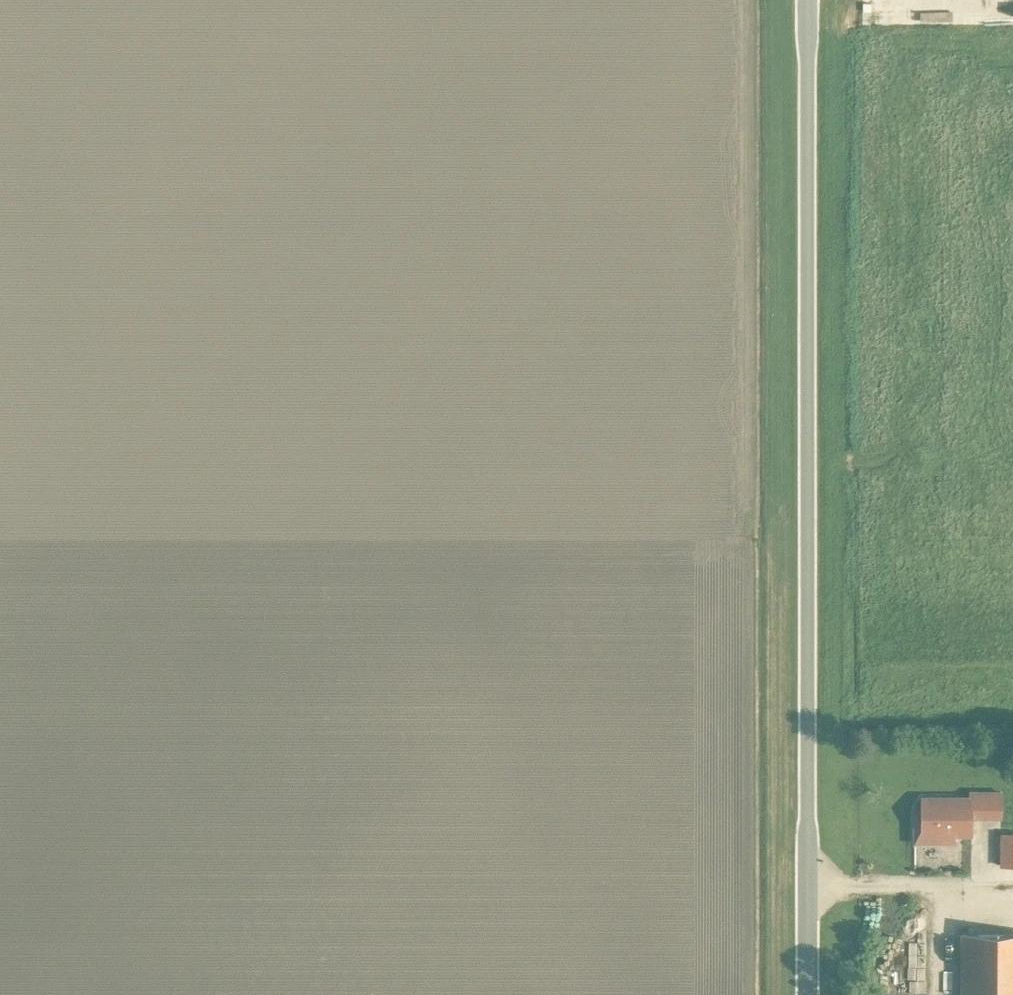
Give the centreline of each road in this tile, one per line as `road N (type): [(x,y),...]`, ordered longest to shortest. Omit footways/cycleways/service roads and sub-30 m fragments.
road 1 (unclassified): [(802,994),(809,0)]

